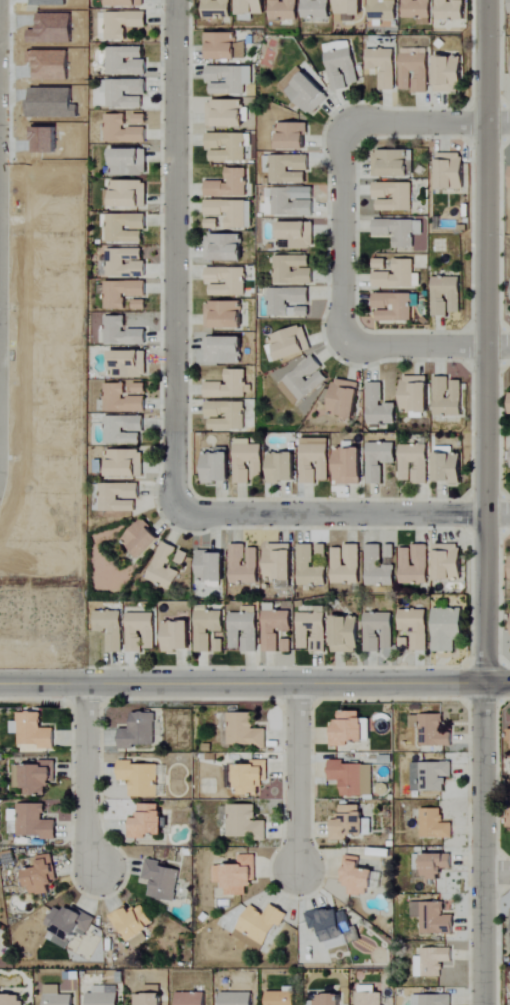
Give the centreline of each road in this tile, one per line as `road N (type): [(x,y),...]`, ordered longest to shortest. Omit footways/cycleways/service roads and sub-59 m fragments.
road 1 (residential): [(486,0),(483,683)]
road 2 (tertiary): [(509,683),(0,683)]
road 3 (residential): [(175,483),(176,0)]
road 4 (residential): [(509,515),(201,515),(175,483)]
road 5 (residential): [(483,1004),(483,683)]
road 6 (residential): [(373,347),(352,337),(342,320),(343,155),(354,132),(375,123)]
road 7 (residential): [(101,871),(85,841),(87,683)]
road 8 (residential): [(296,874),(296,683)]
road 9 (residential): [(509,346),(373,347)]
road 10 (residential): [(375,123),(509,123)]

